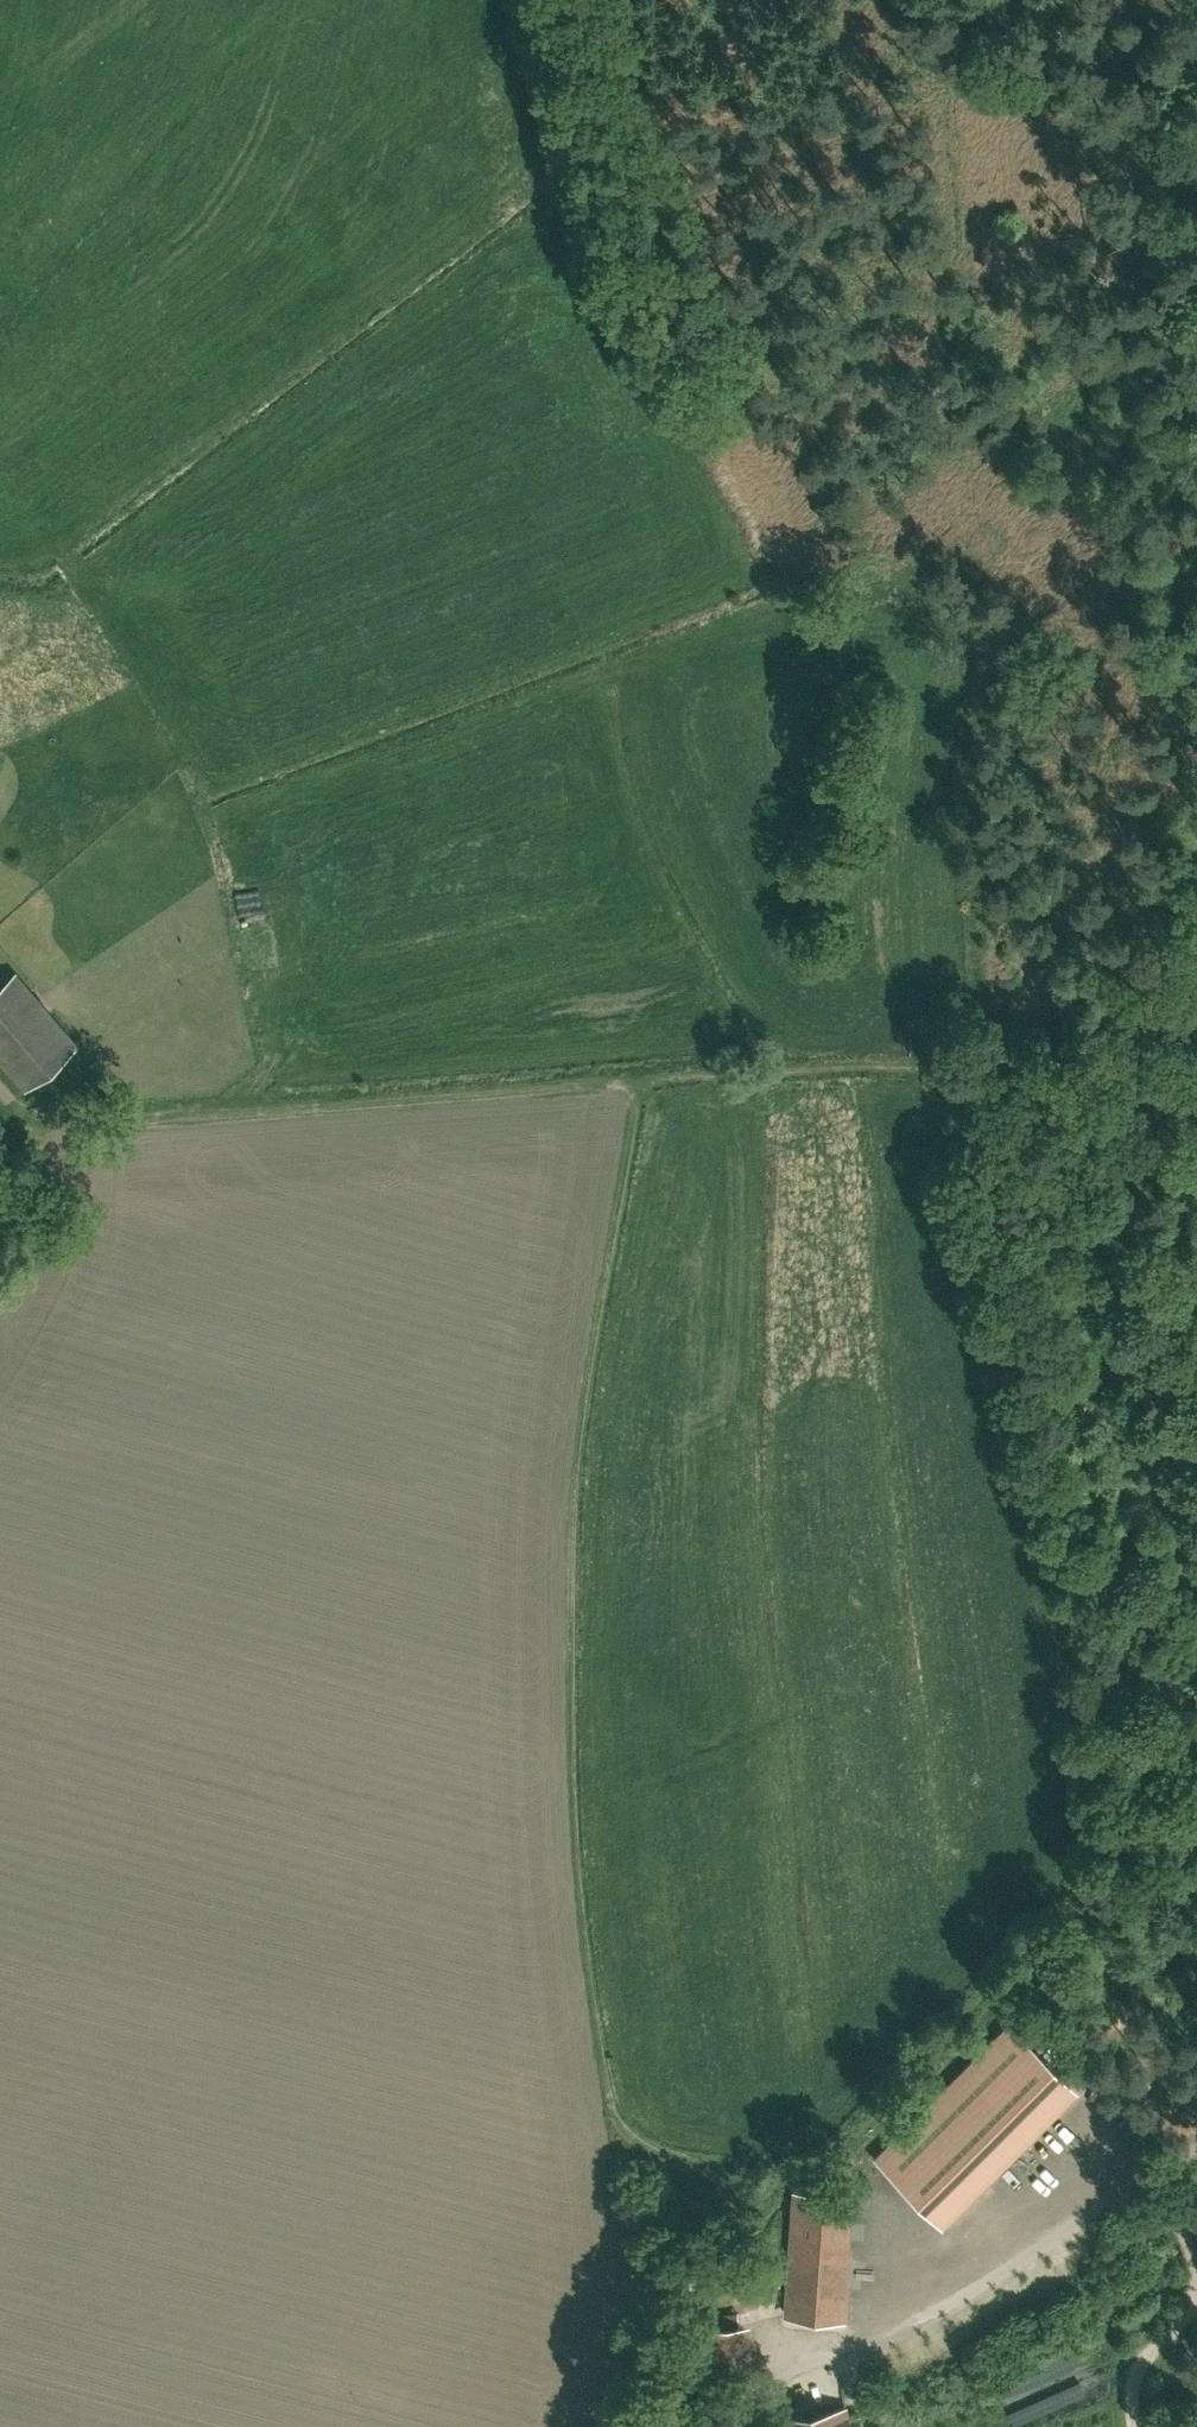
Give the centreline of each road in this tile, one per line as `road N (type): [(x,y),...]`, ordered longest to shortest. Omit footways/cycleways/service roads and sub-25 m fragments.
road 1 (unclassified): [(707,2426),(759,2387),(974,2291),(1196,2145)]

